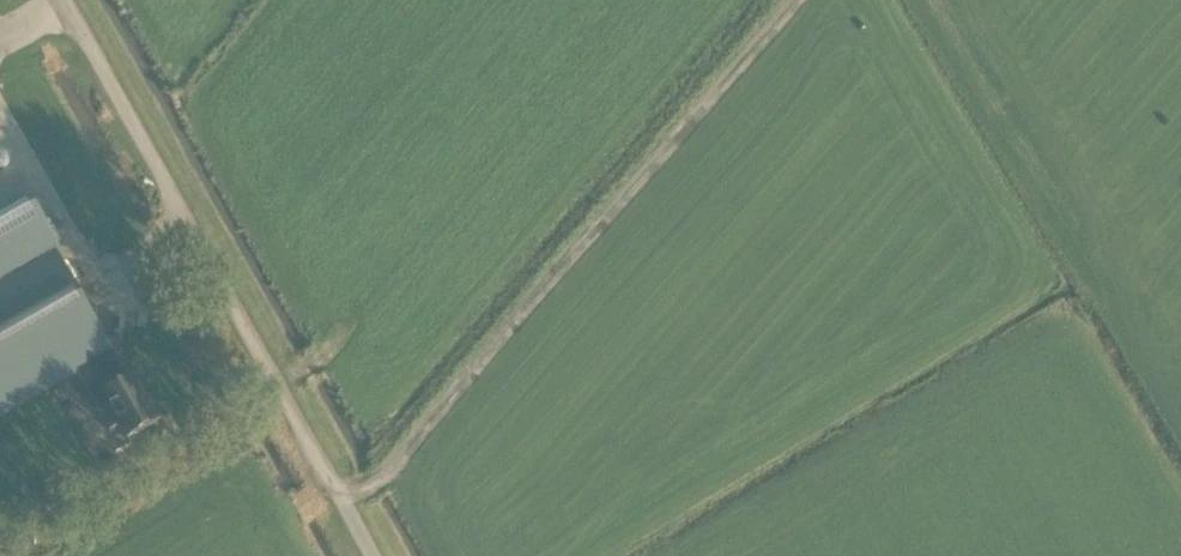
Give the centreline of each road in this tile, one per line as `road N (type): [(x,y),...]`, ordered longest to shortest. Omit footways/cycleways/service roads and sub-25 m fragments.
road 1 (unclassified): [(361,555),(53,0)]

